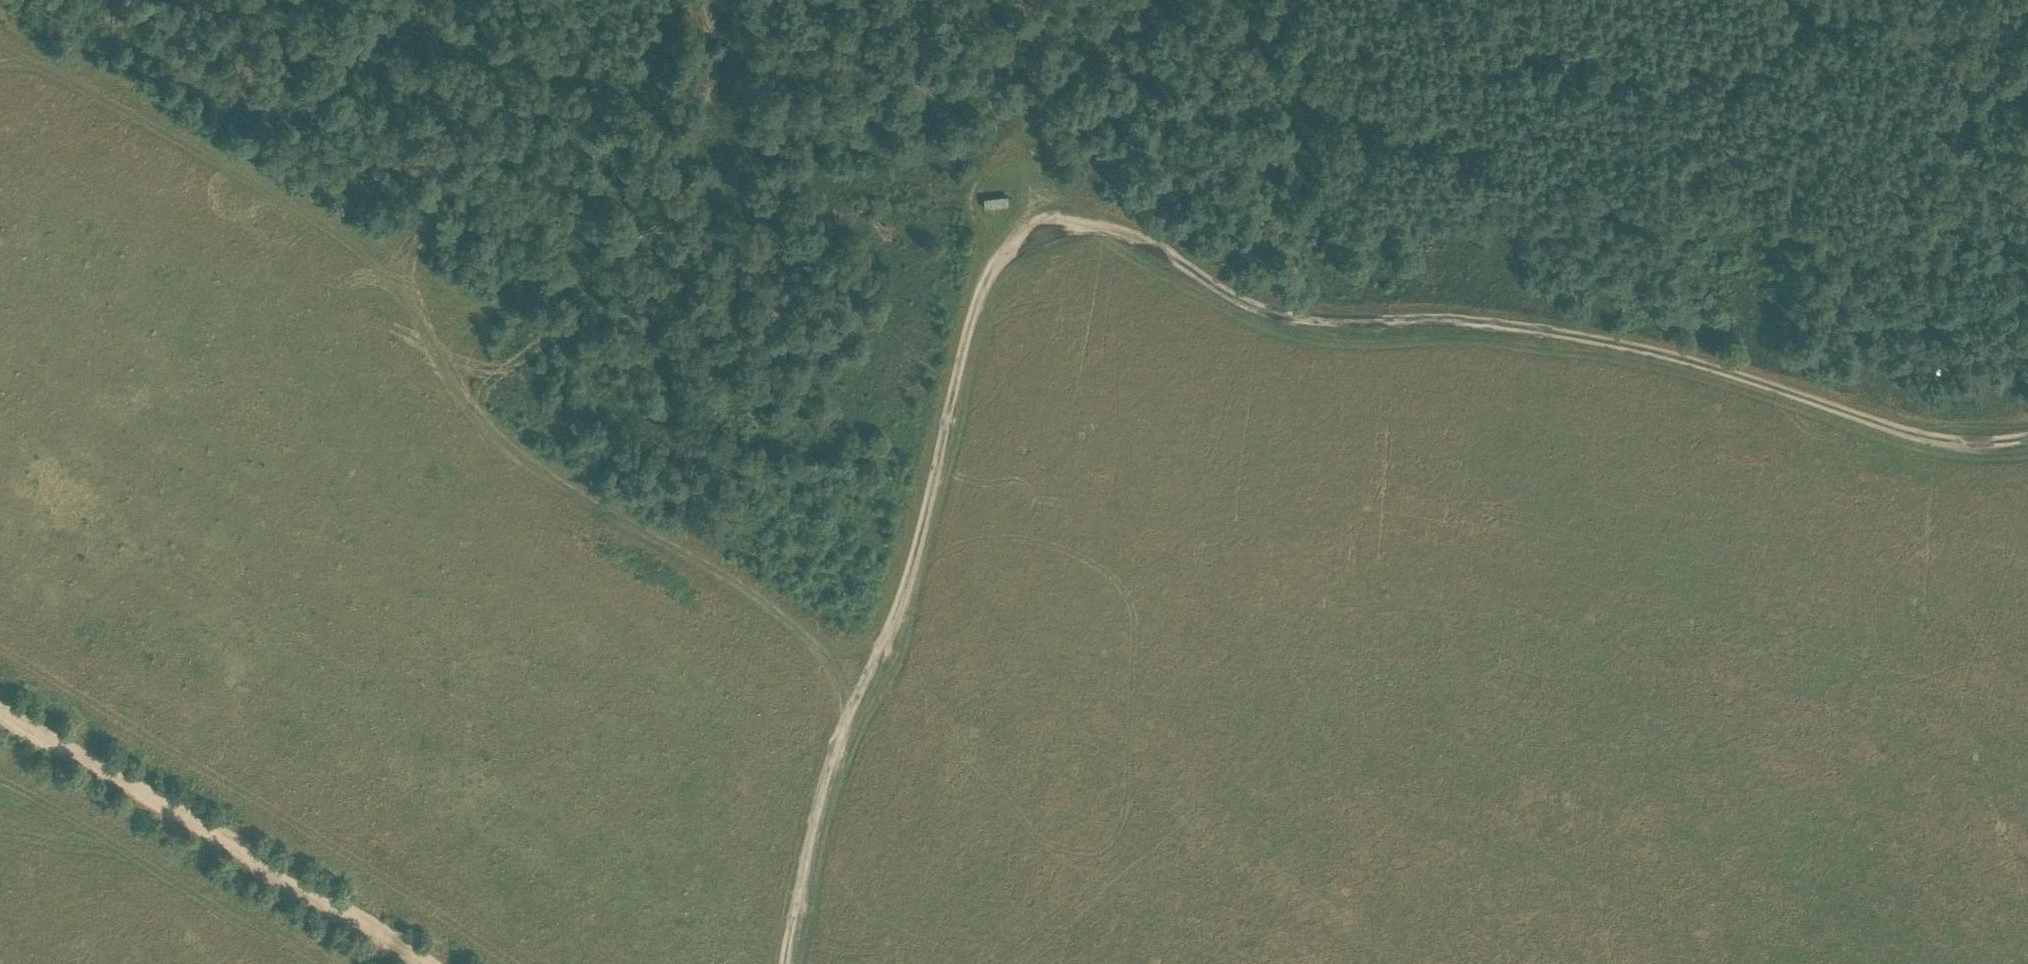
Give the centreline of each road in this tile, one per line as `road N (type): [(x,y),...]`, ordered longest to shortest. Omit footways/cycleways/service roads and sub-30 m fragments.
road 1 (track): [(787,963),(841,729),(915,552),(986,273),(1041,225),(1111,228),(1154,243),(1224,292),(1270,313),(1546,330),(1713,366),(1927,437),(1962,445),(2027,438)]
road 2 (track): [(0,49),(326,227),(400,294),(474,416),(555,479),(699,558),(823,647),(848,652),(884,640)]
road 3 (track): [(426,963),(0,707)]

